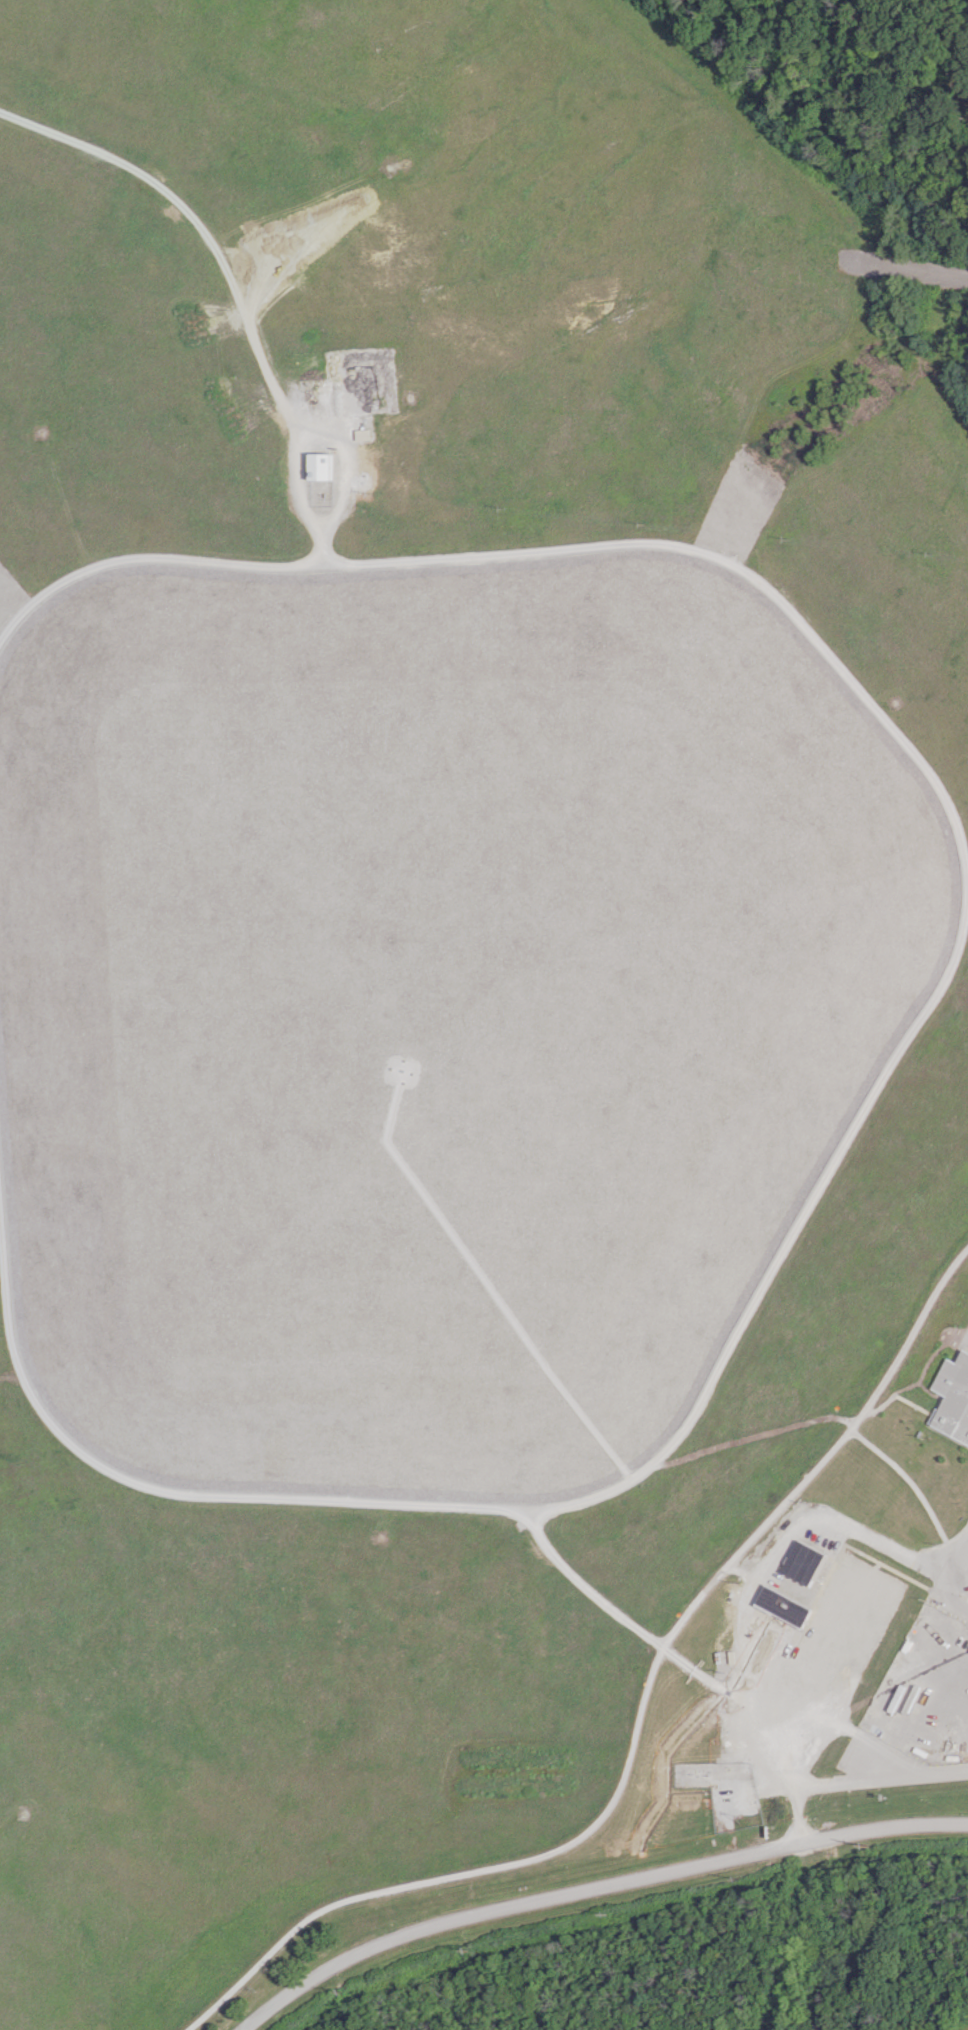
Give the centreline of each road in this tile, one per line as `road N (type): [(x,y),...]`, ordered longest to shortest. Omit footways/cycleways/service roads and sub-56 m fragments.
road 1 (residential): [(239,2029),(305,1980),(404,1933),(828,1836),(967,1826)]

